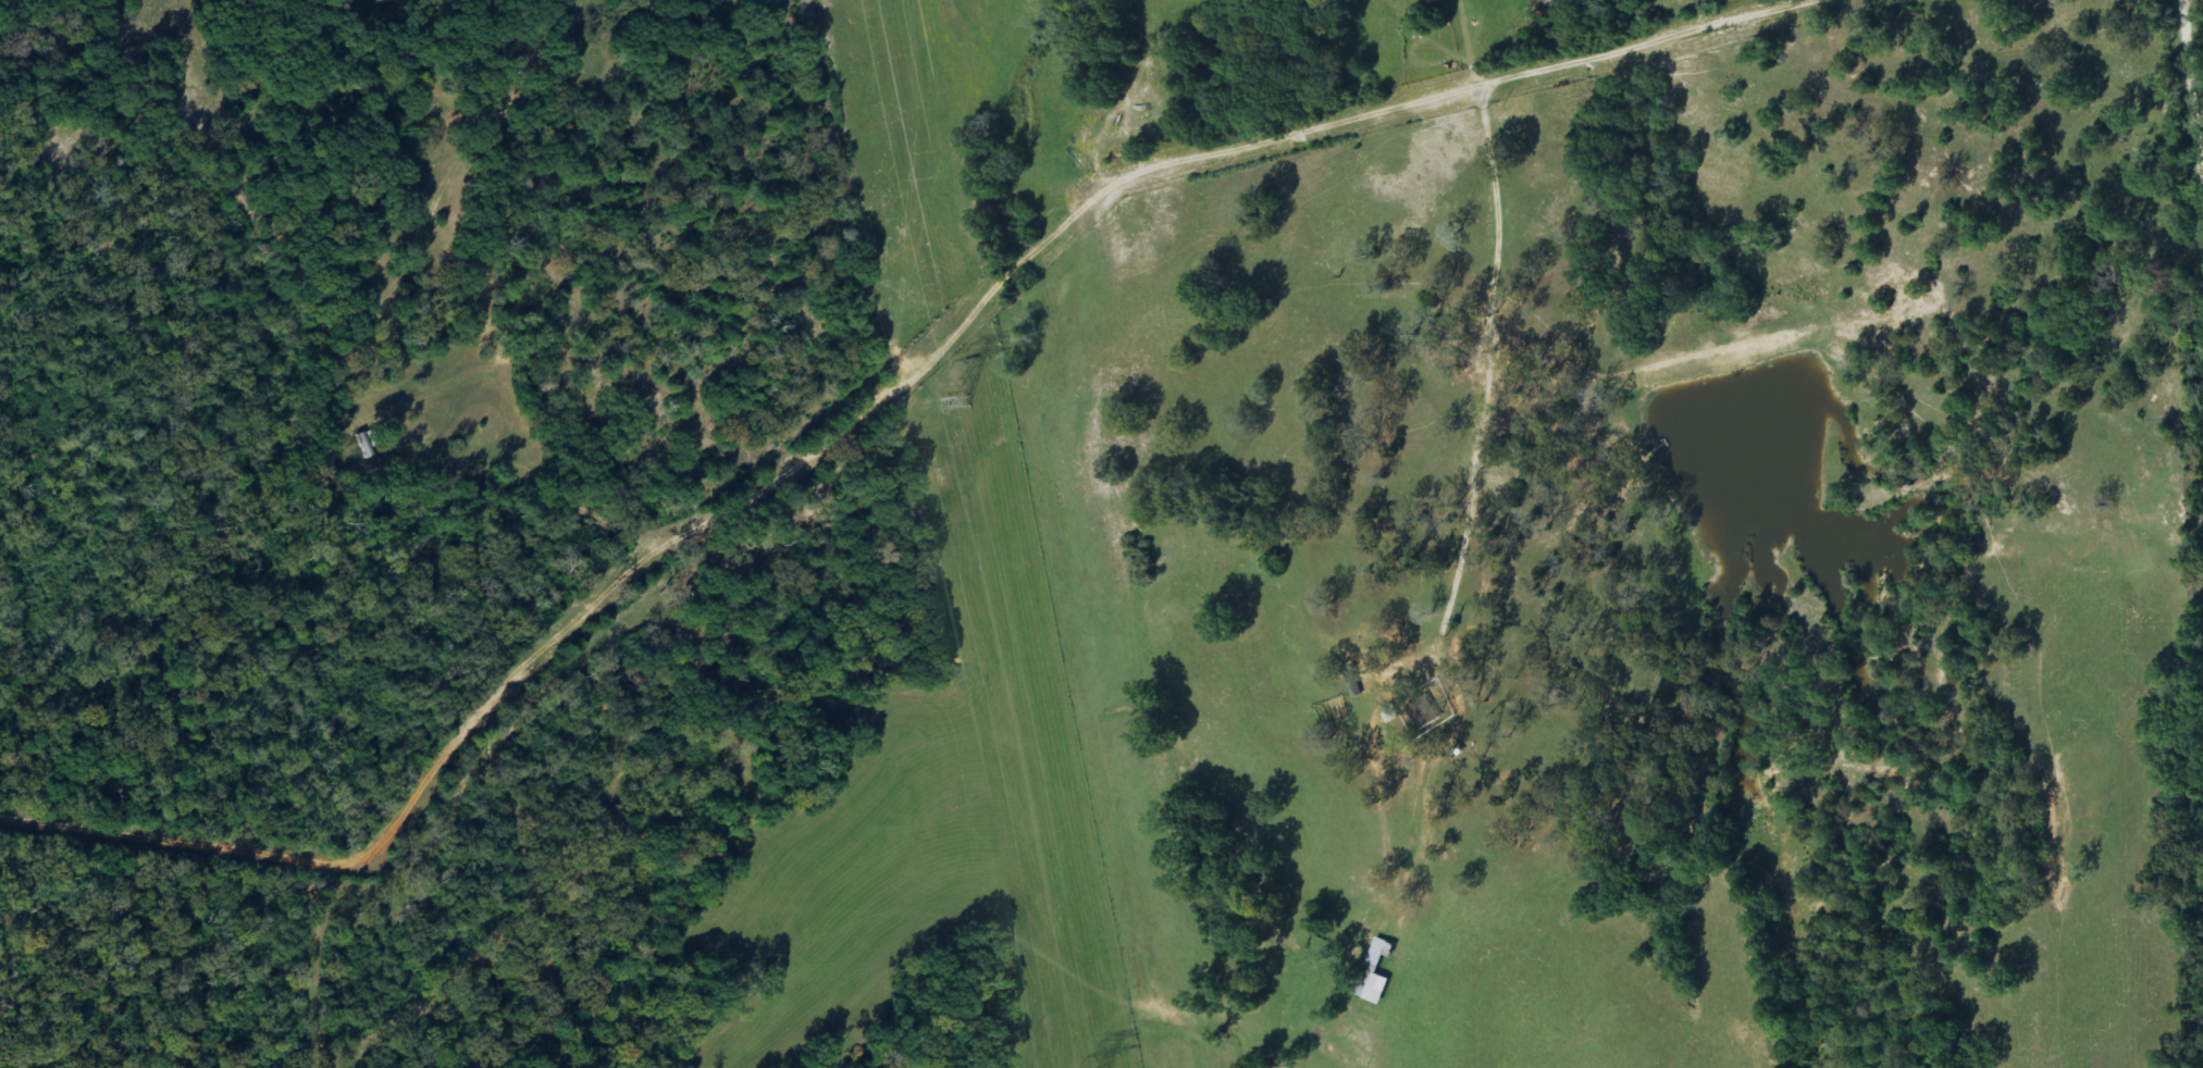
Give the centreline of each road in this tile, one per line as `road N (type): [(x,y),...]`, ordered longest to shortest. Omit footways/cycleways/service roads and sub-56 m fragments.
road 1 (residential): [(2202,438),(1873,442)]
road 2 (residential): [(2202,288),(2180,0)]

